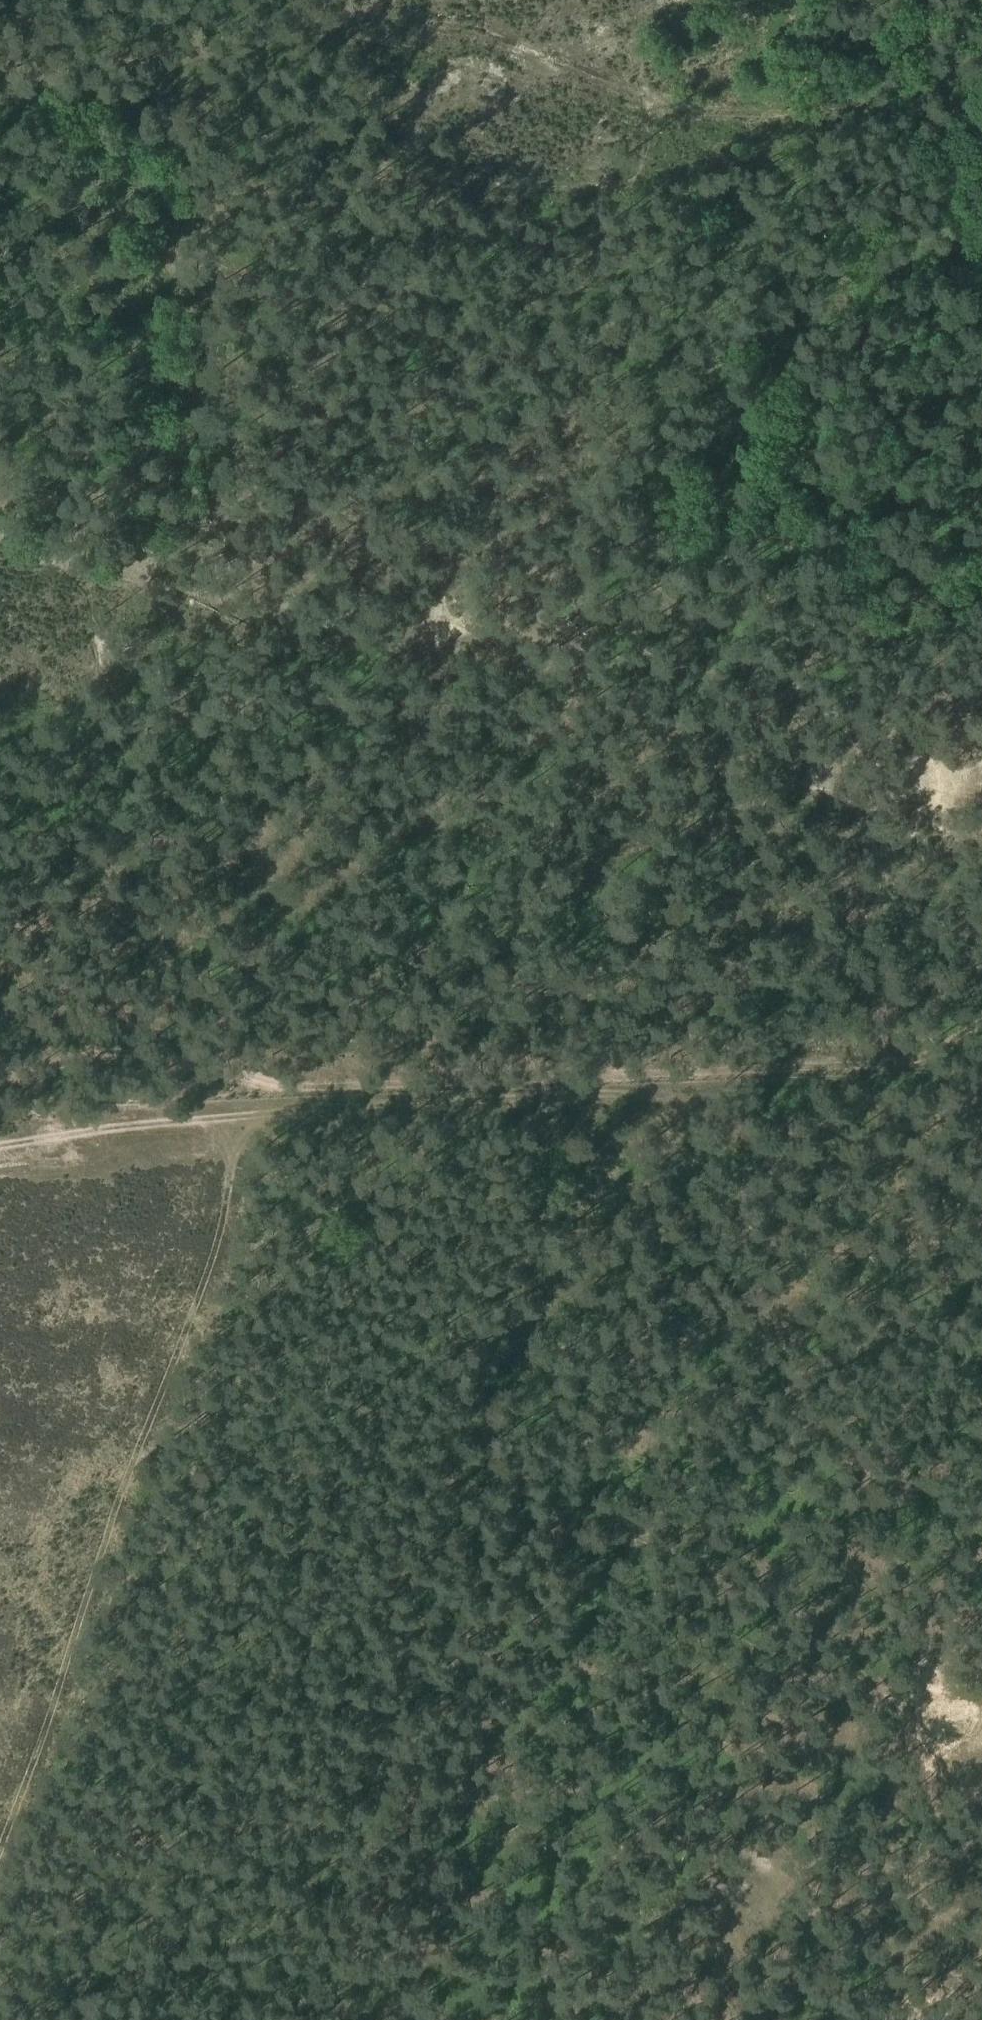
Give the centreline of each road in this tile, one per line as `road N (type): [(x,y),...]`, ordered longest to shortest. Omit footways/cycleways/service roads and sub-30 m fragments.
road 1 (track): [(217,1120),(633,1091),(668,1126),(710,1215),(772,1250),(930,1250),(981,1221)]
road 2 (track): [(788,116),(720,116),(660,101),(460,25),(318,26),(244,39),(178,64),(0,97)]
road 3 (track): [(217,1120),(230,1184),(222,1228),(0,1850)]
road 4 (track): [(0,1143),(217,1120)]

